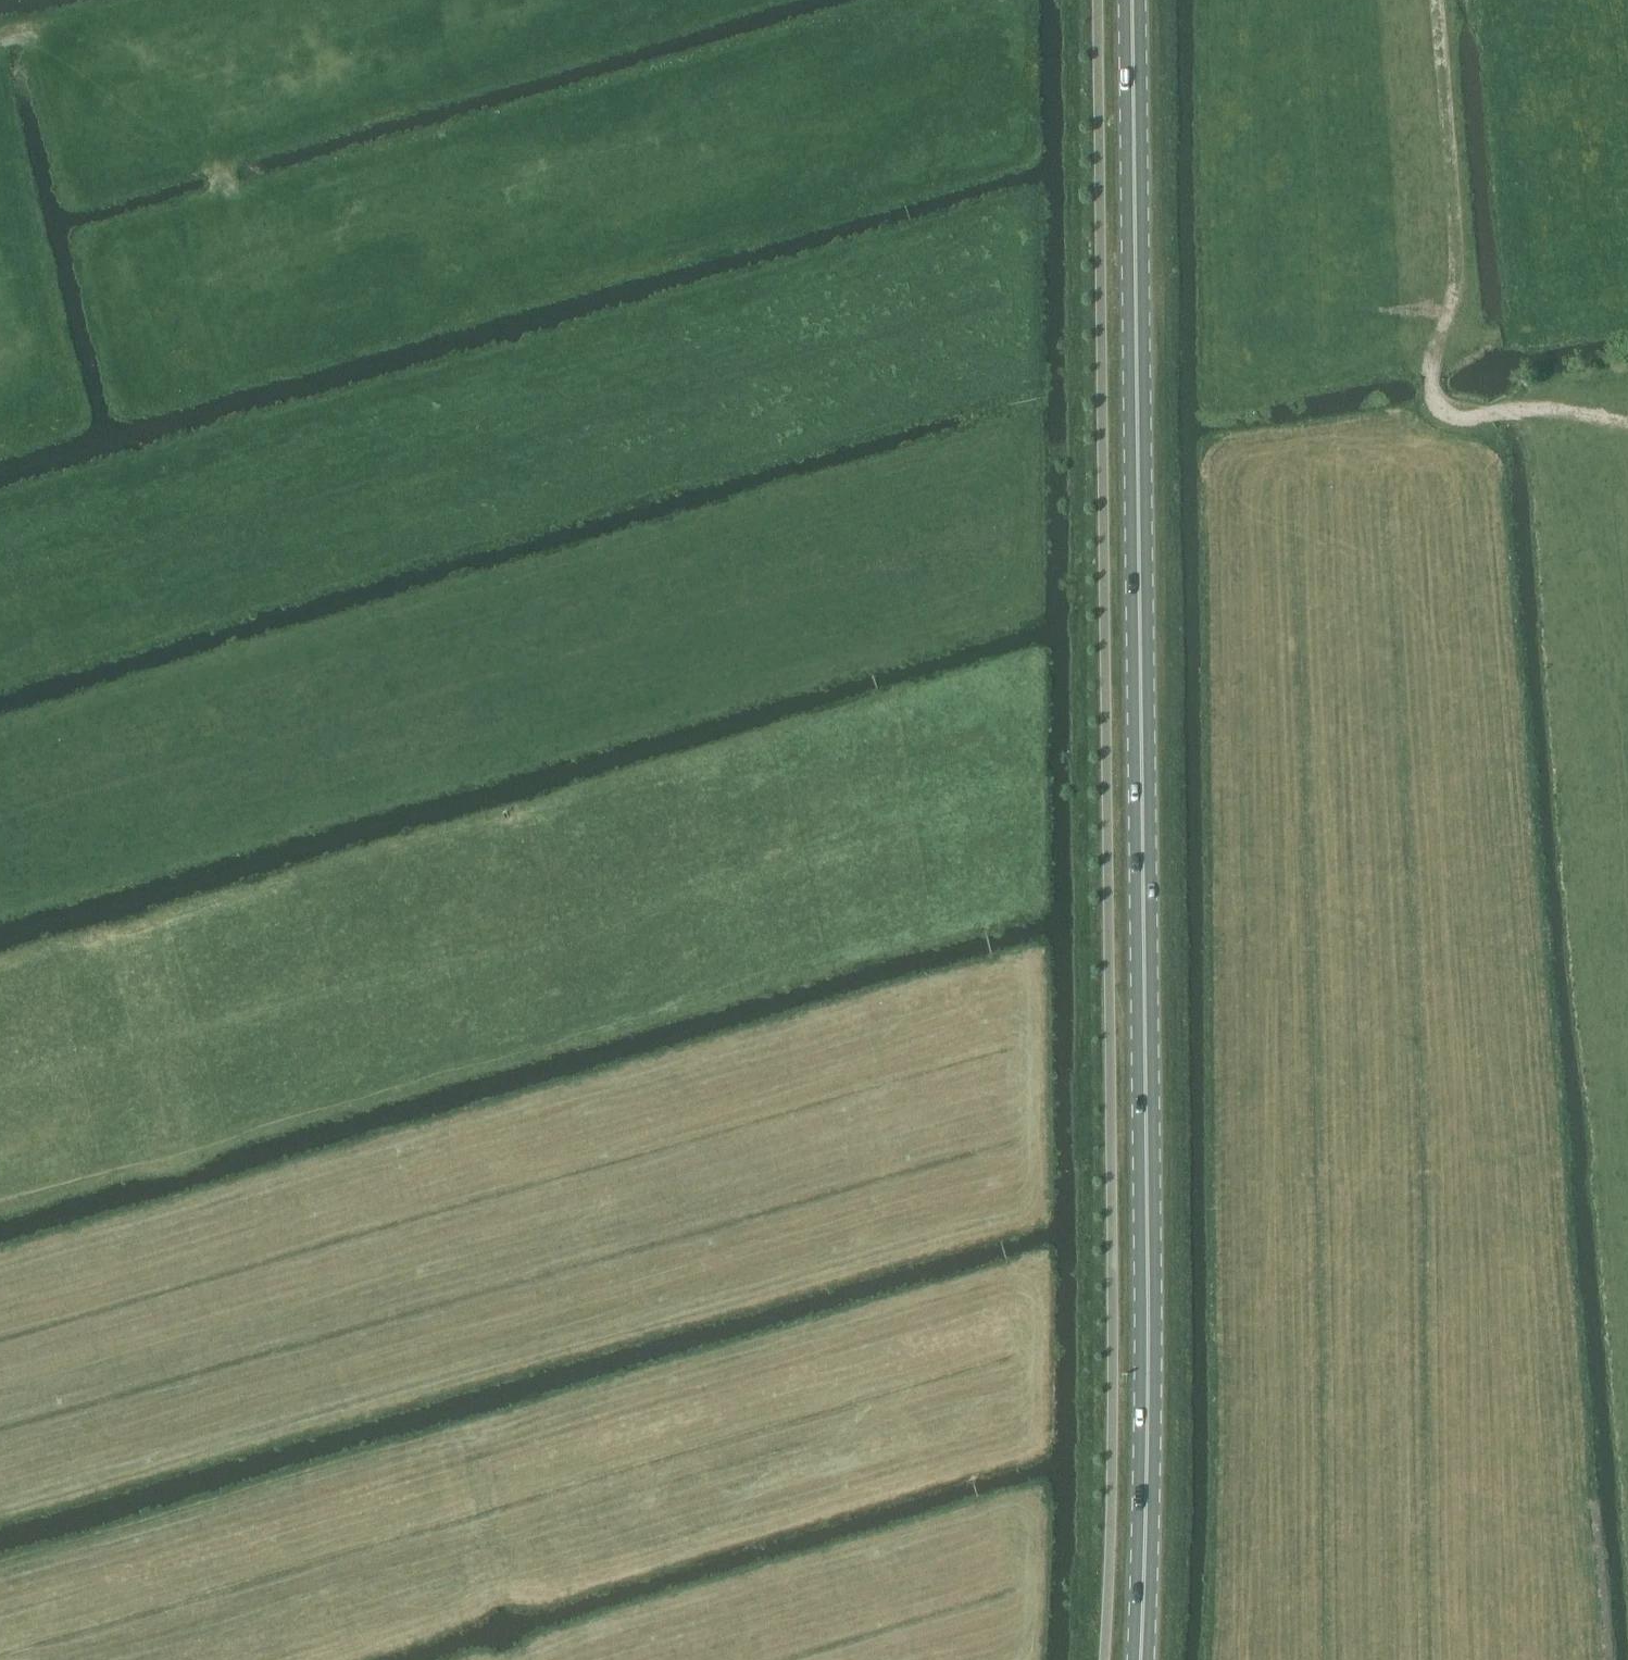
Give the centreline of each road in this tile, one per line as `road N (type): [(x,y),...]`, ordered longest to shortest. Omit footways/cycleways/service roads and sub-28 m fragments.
road 1 (primary): [(1136,1659),(1142,902),(1132,0)]

